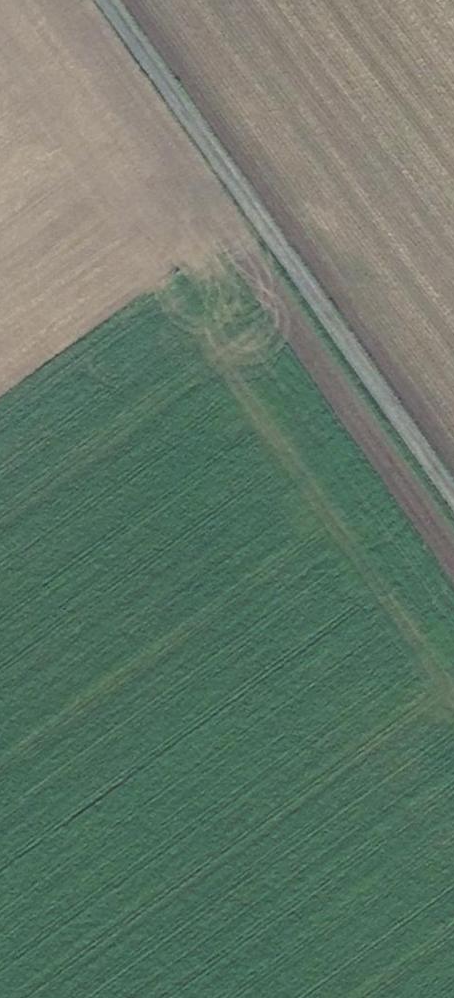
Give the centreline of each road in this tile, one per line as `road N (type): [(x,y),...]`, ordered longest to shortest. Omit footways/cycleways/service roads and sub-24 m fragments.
road 1 (track): [(453,505),(104,0)]

